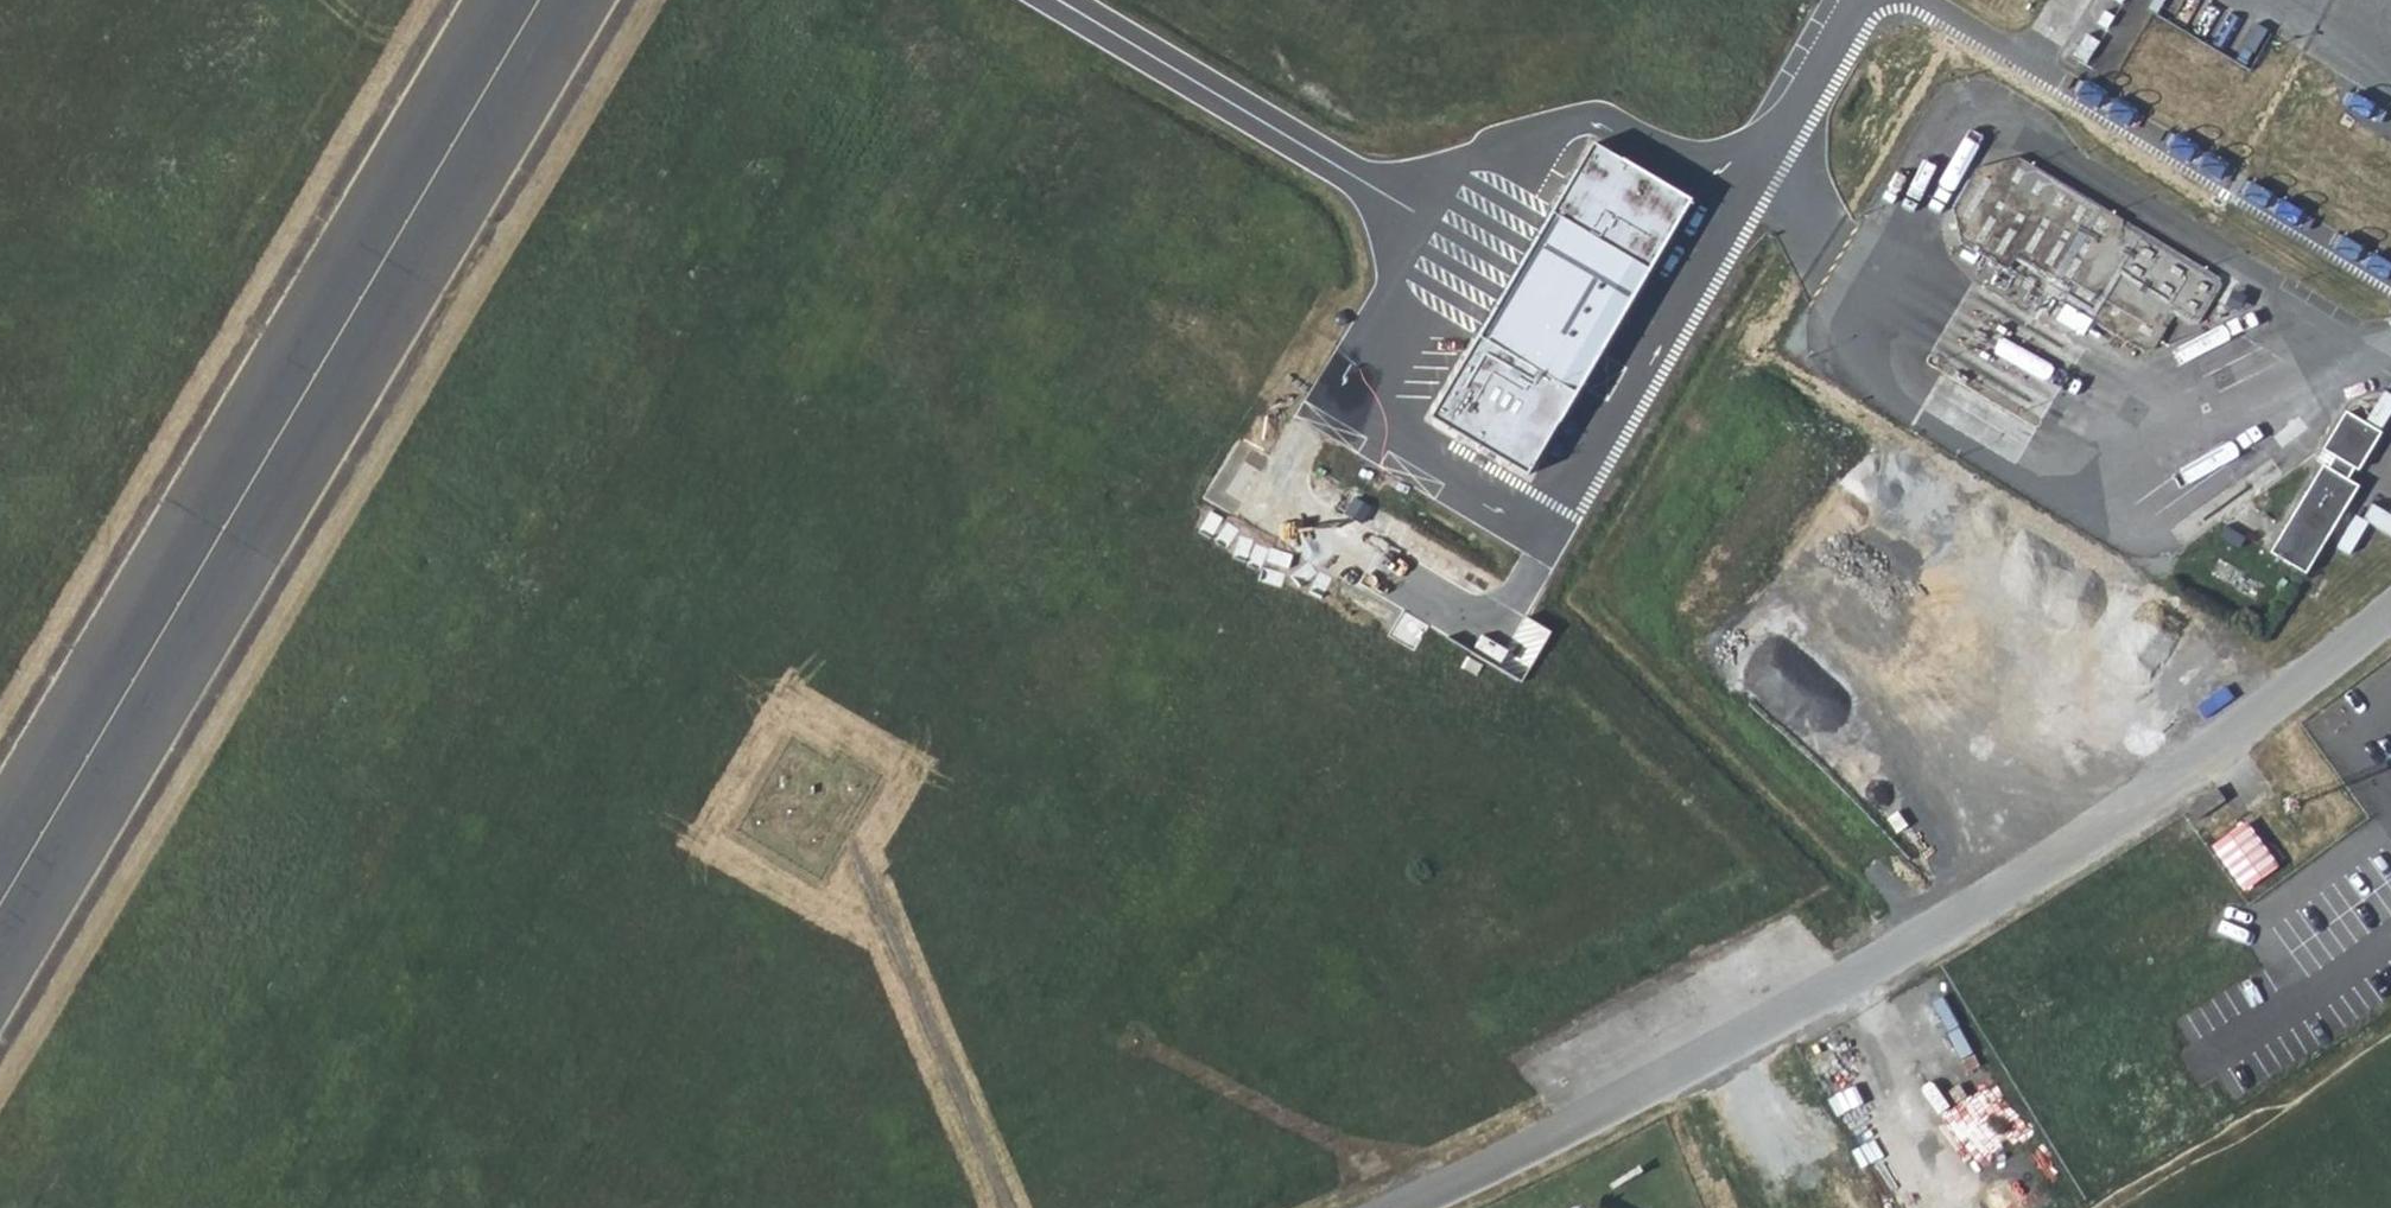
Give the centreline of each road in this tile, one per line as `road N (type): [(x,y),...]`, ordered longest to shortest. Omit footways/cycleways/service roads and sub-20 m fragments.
road 1 (unclassified): [(1057,0),(1404,207)]
road 2 (track): [(2097,1207),(2390,1021)]

